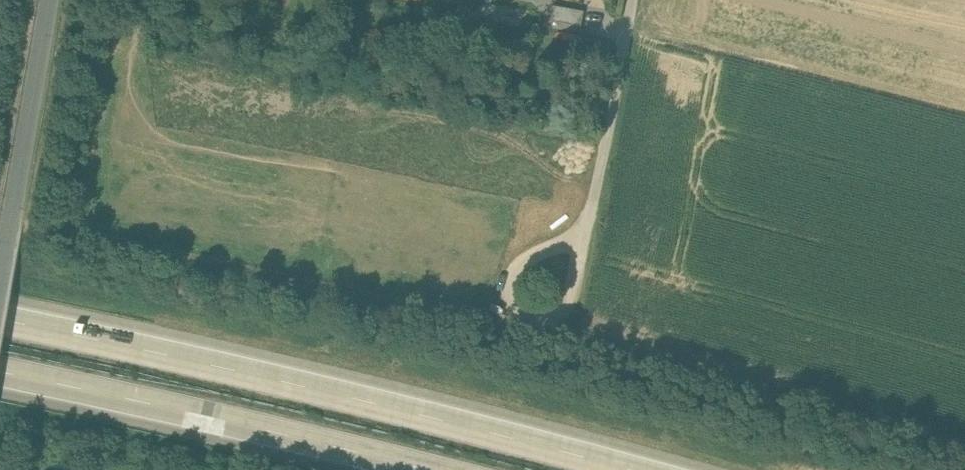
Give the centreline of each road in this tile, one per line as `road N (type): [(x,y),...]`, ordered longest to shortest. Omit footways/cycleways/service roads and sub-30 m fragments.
road 1 (motorway): [(632,469),(0,320)]
road 2 (motorway): [(0,372),(429,469)]
road 3 (unclassified): [(49,0),(0,280)]
road 4 (residential): [(631,0),(583,237)]
road 5 (residential): [(583,237),(571,294),(557,317),(522,313),(509,292),(517,266),(566,242)]

